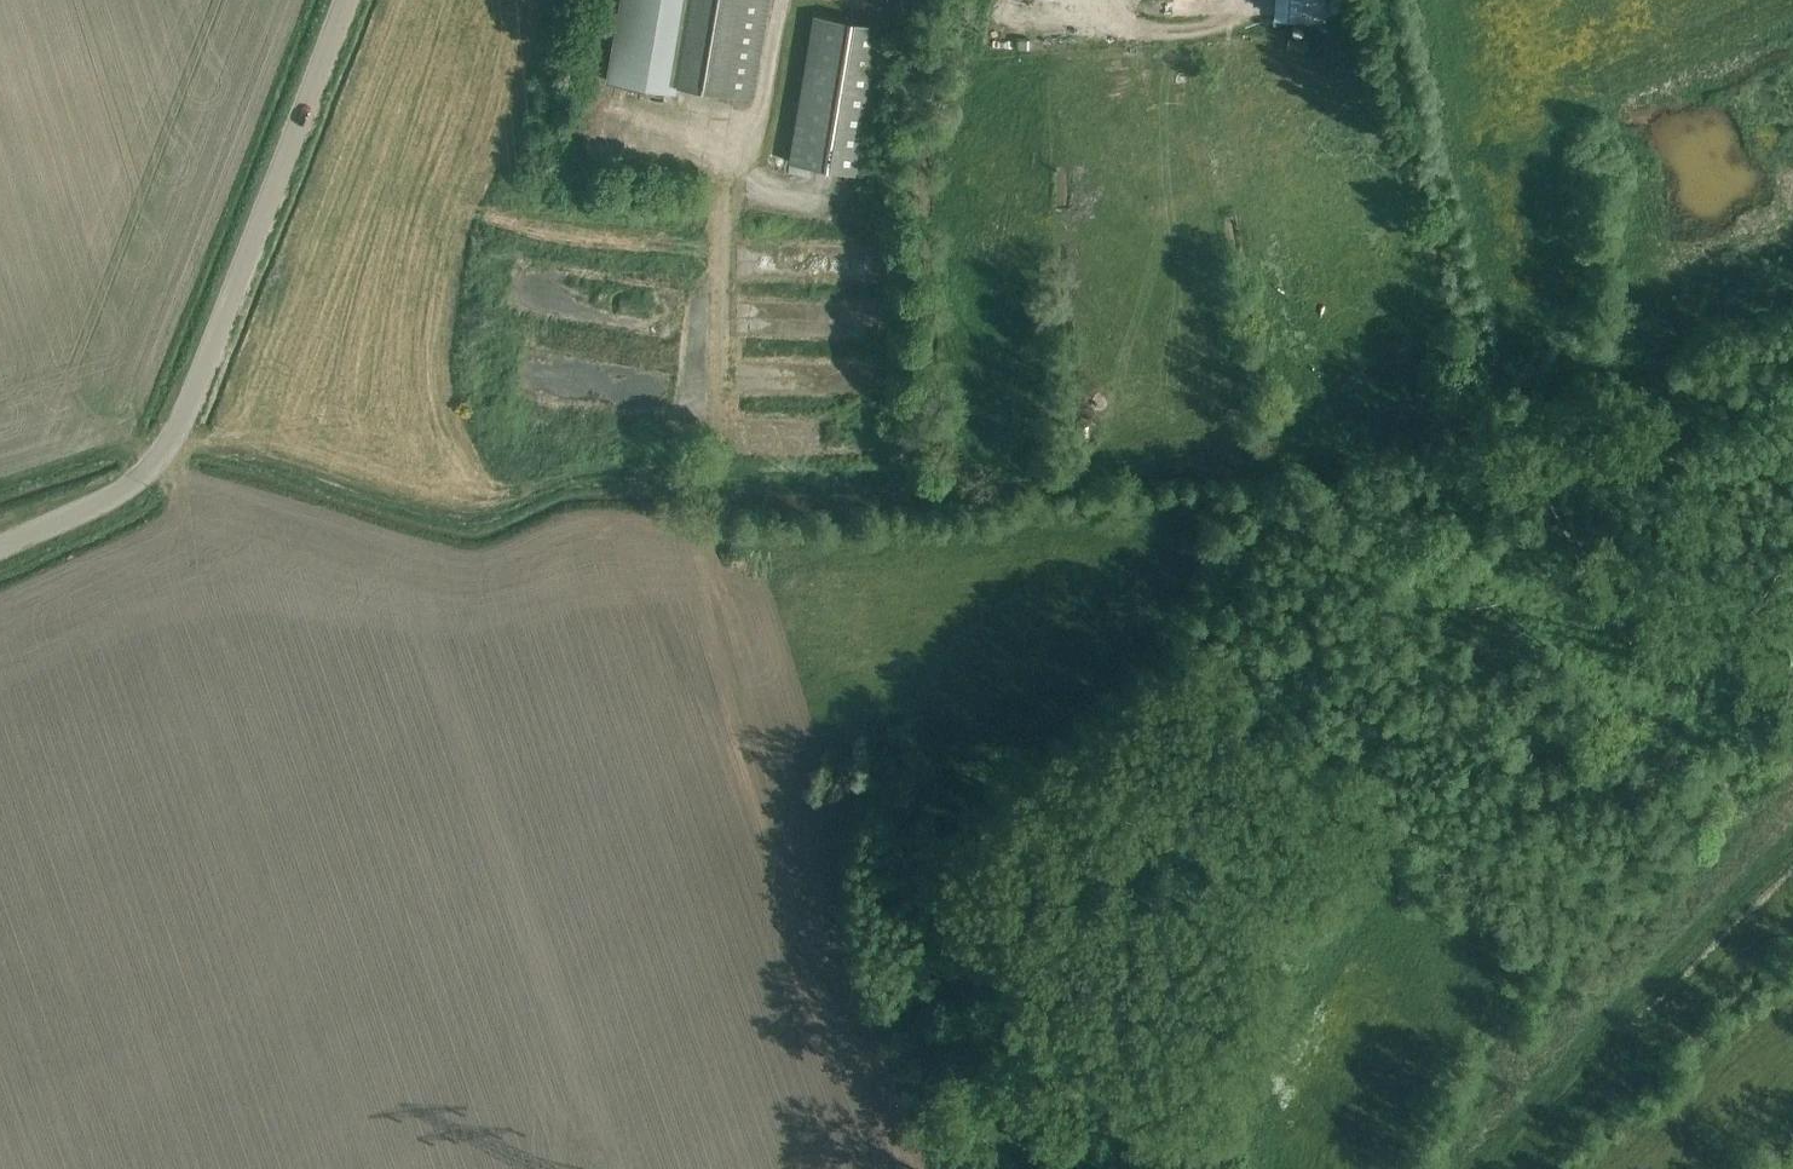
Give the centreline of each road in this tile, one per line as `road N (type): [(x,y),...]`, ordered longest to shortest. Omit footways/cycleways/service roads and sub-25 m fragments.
road 1 (unclassified): [(0,545),(124,488),(172,439),(346,0)]
road 2 (track): [(713,473),(579,472),(492,516),(435,511),(172,439)]
road 3 (track): [(713,473),(728,160),(766,86),(787,0)]

